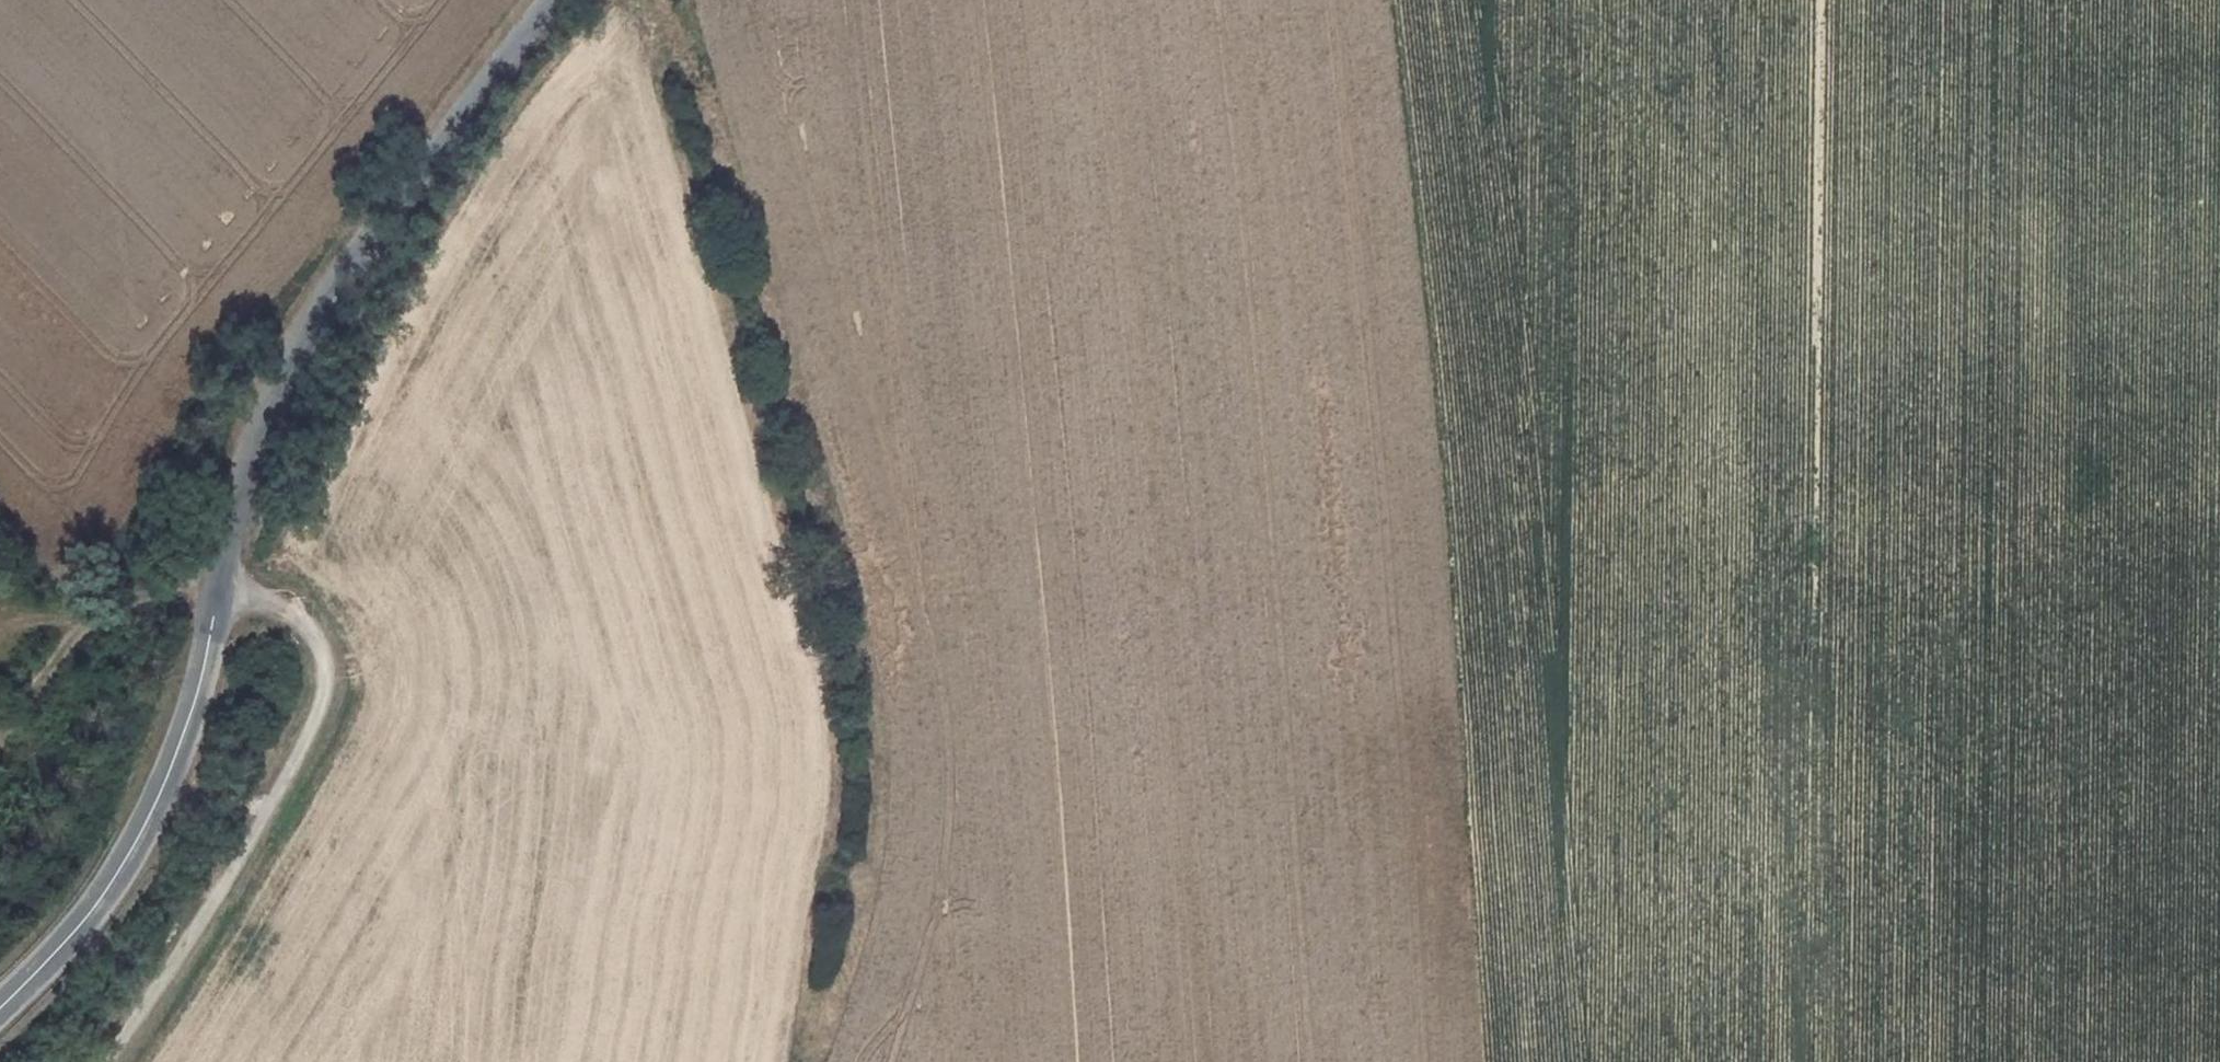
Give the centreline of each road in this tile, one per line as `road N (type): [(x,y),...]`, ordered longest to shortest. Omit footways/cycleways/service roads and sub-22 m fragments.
road 1 (unclassified): [(0,1007),(97,903),(159,794),(198,691),(253,452),(291,349),(556,0)]
road 2 (track): [(668,0),(712,127),(865,700),(869,768),(851,898),(807,1033)]
road 3 (track): [(19,731),(68,643),(179,583),(224,587),(289,614),(316,642),(325,668),(319,712),(260,828),(106,1061)]

